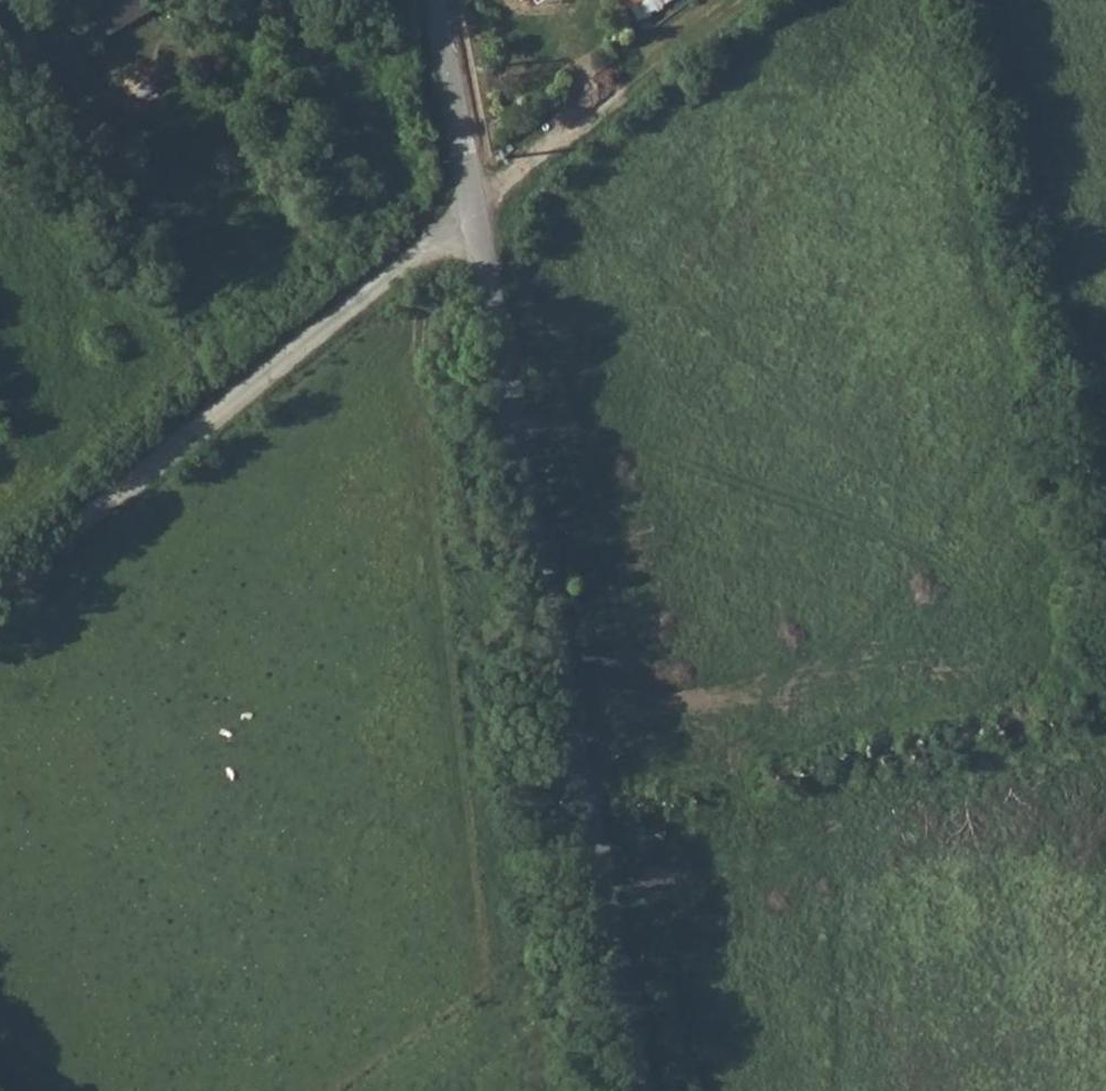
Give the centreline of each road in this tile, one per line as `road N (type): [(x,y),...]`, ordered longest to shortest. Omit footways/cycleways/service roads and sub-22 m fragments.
road 1 (unclassified): [(433,0),(640,1090)]
road 2 (track): [(726,0),(474,196)]

